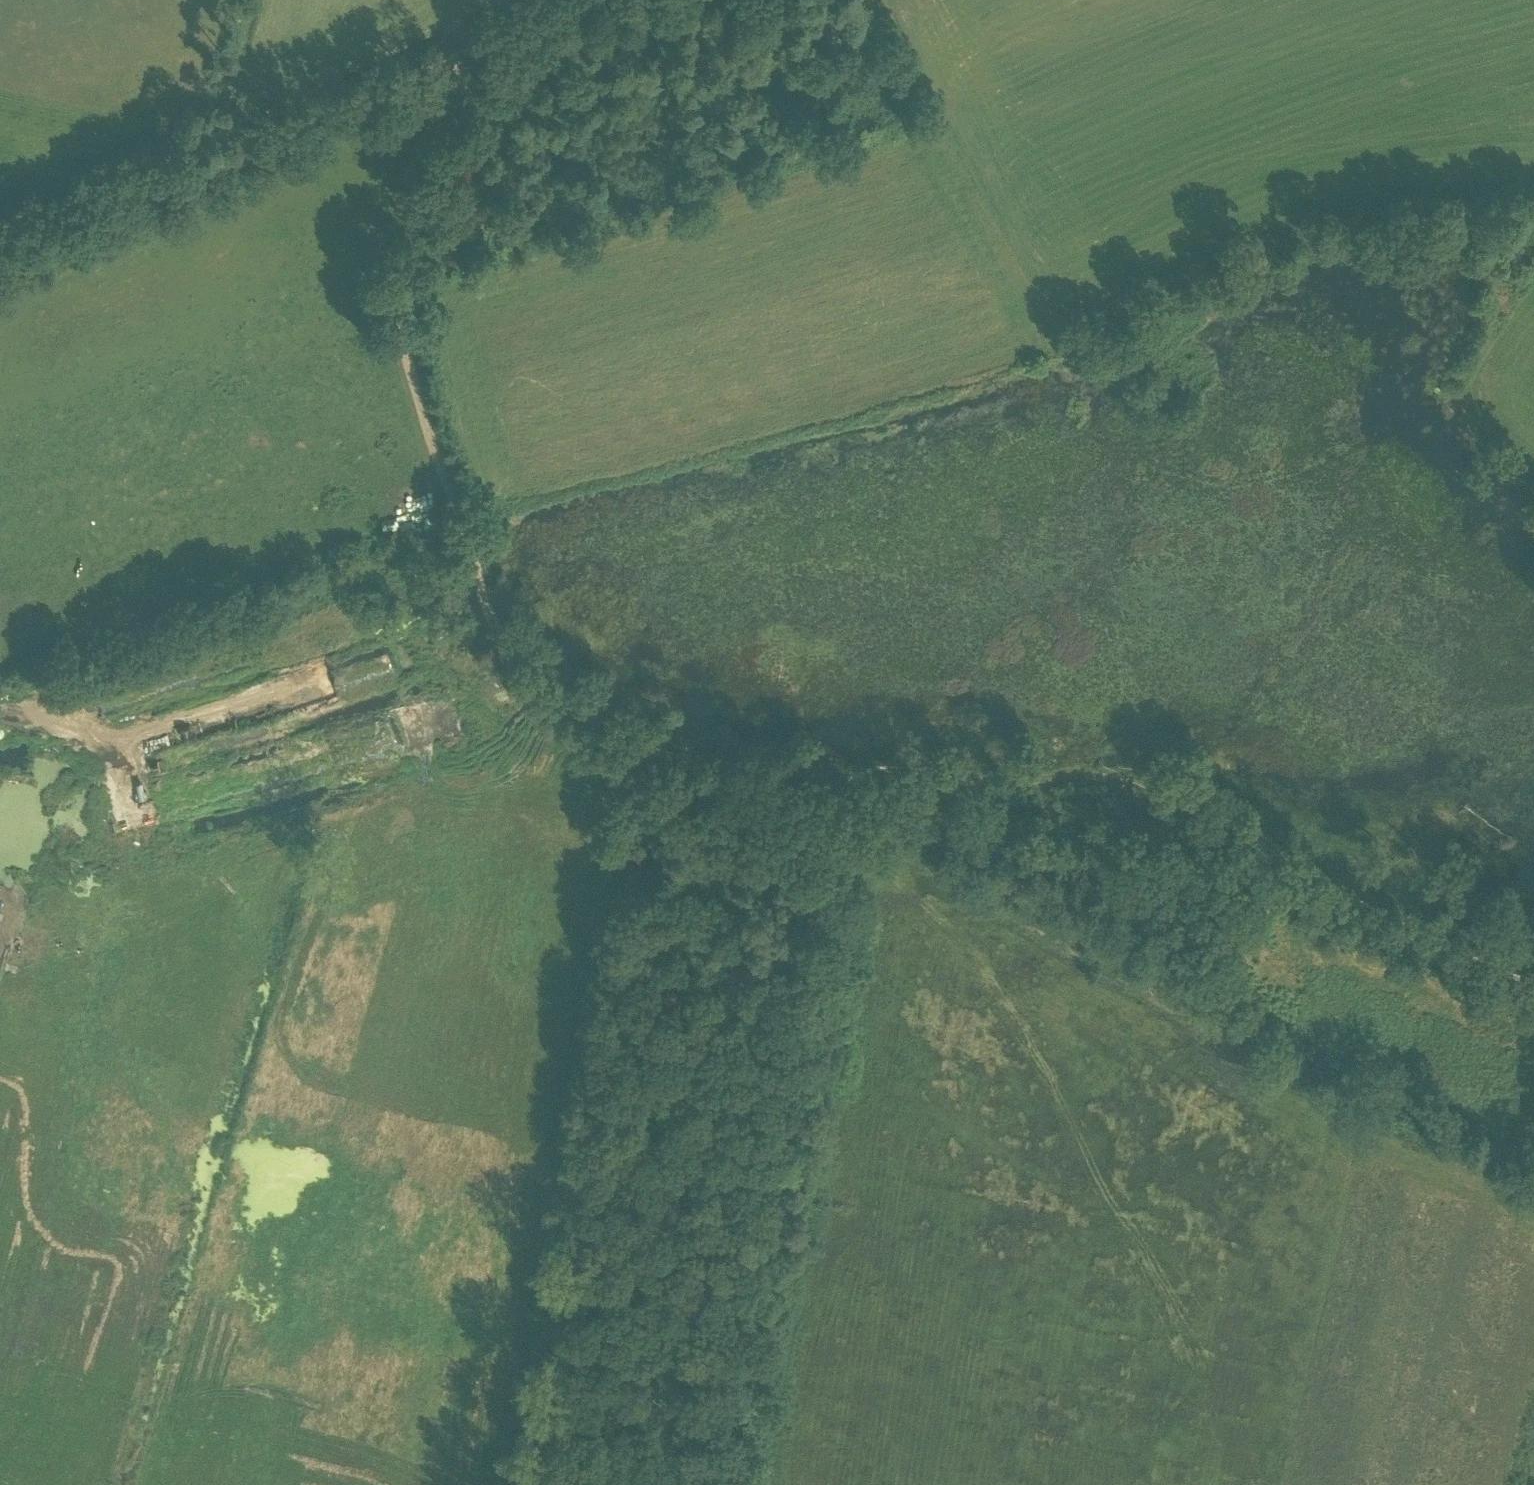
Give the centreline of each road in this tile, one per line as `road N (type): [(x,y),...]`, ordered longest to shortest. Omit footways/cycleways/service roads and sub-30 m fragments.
road 1 (track): [(452,54),(458,107),(411,264),(404,342),(493,639),(517,674),(558,702),(811,820),(874,762),(991,783),(1118,783),(1208,820),(1387,921),(1533,987)]
road 2 (track): [(0,266),(452,54)]
road 3 (track): [(452,54),(572,0)]

